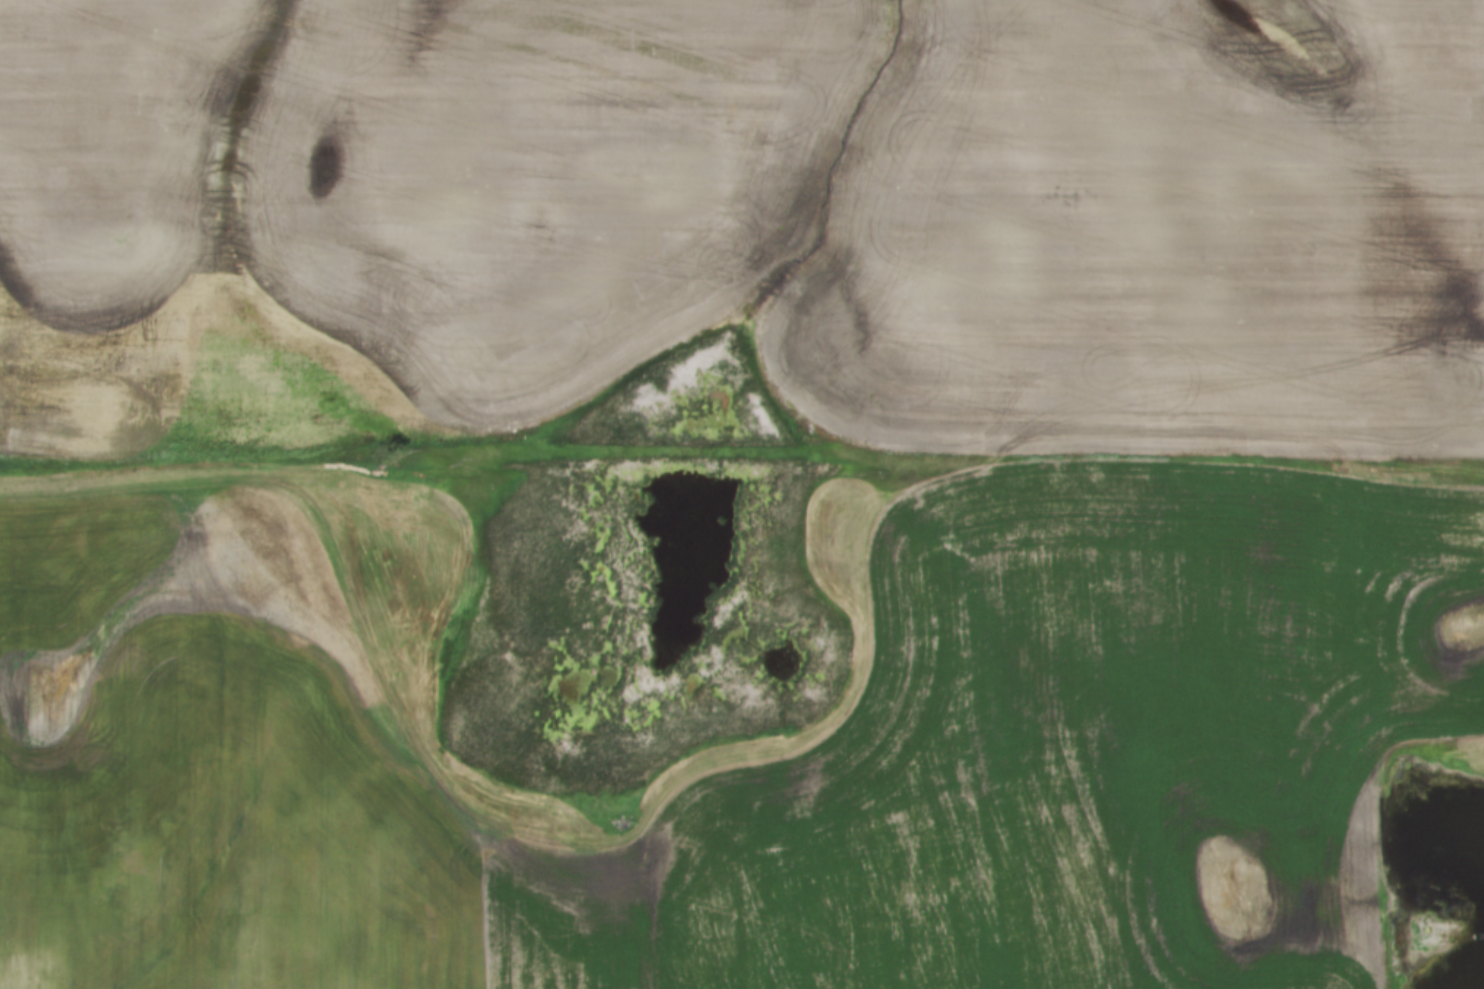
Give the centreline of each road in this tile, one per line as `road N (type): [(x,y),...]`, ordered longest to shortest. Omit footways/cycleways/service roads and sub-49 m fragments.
road 1 (track): [(0,490),(192,469),(314,476),(1483,478)]
road 2 (track): [(585,847),(494,824),(446,780),(414,671),(367,603),(351,508),(314,476)]

